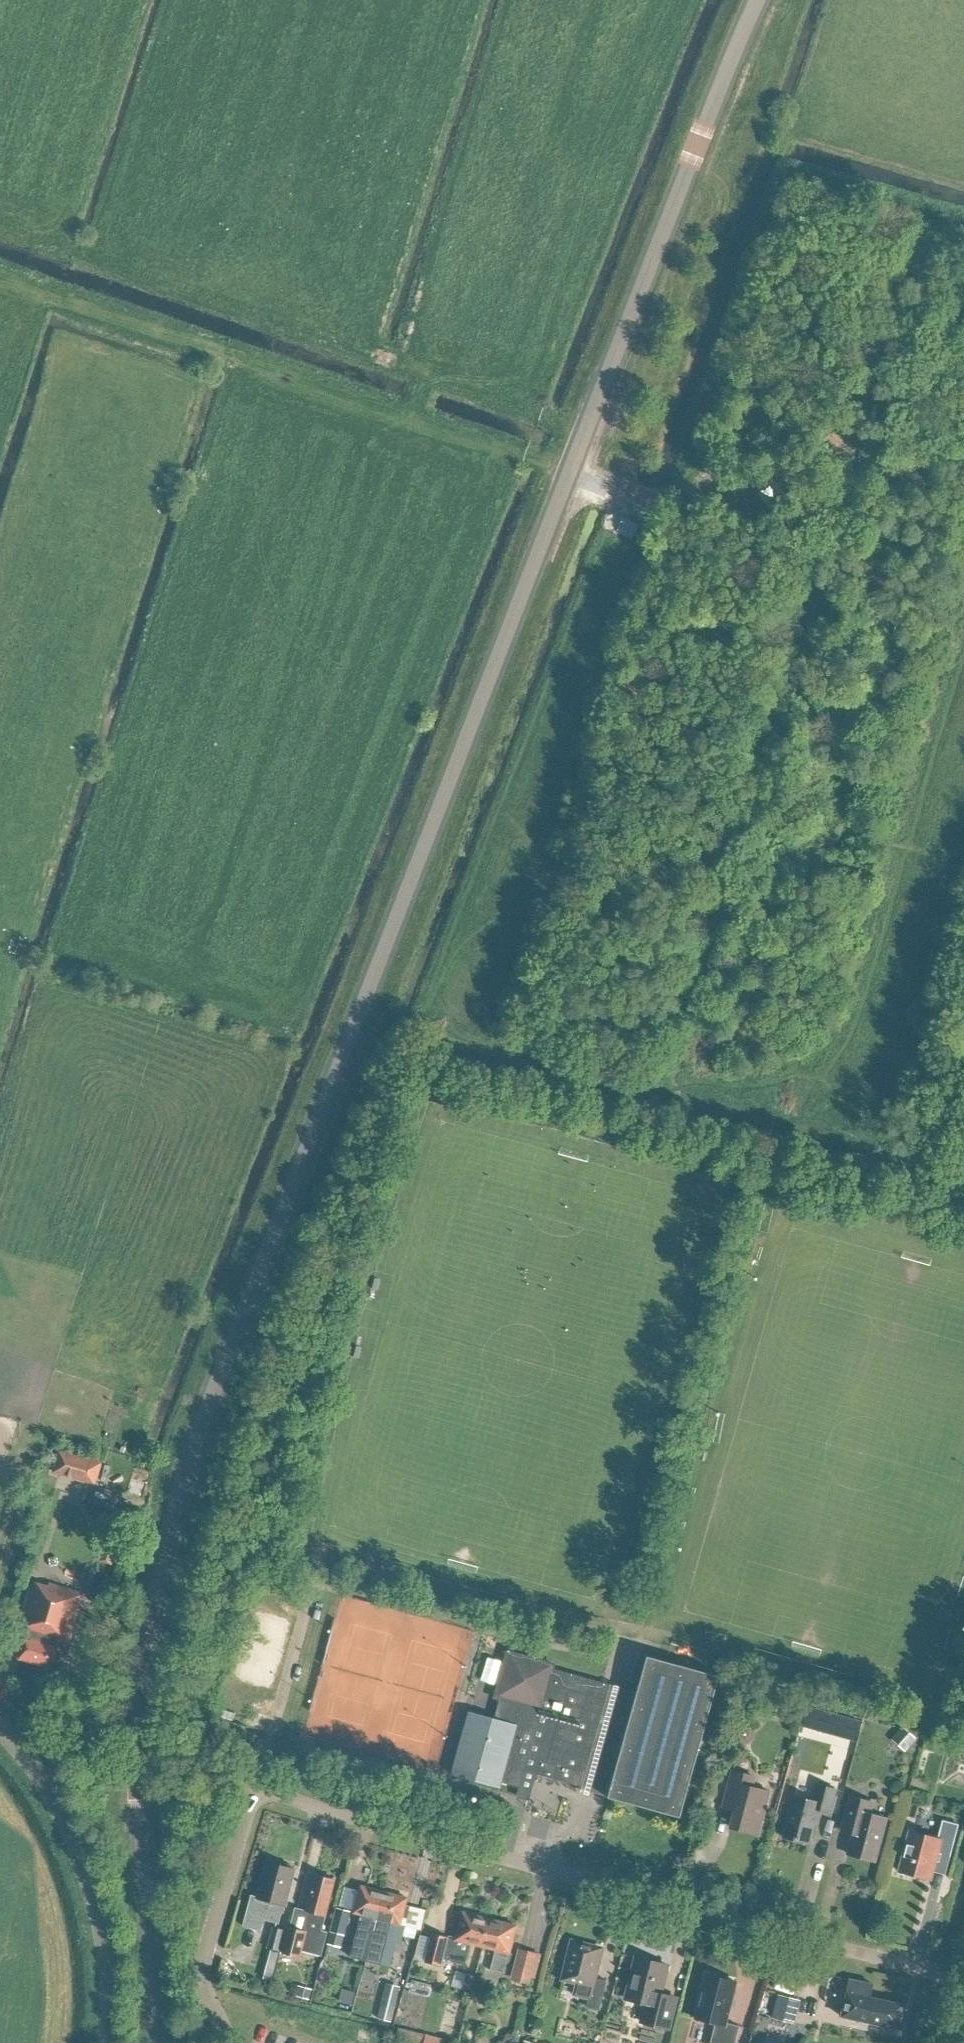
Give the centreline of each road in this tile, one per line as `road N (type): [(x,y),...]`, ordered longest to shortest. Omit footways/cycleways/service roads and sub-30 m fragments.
road 1 (secondary): [(161,2042),(146,1863),(143,1690),(174,1510),(647,258),(758,0)]
road 2 (residential): [(254,1786),(926,1970),(963,1992)]
road 3 (unclassified): [(106,2042),(106,1958),(86,1874),(67,1824),(0,1725)]
road 4 (unclassified): [(233,2042),(201,1970),(254,1786)]

